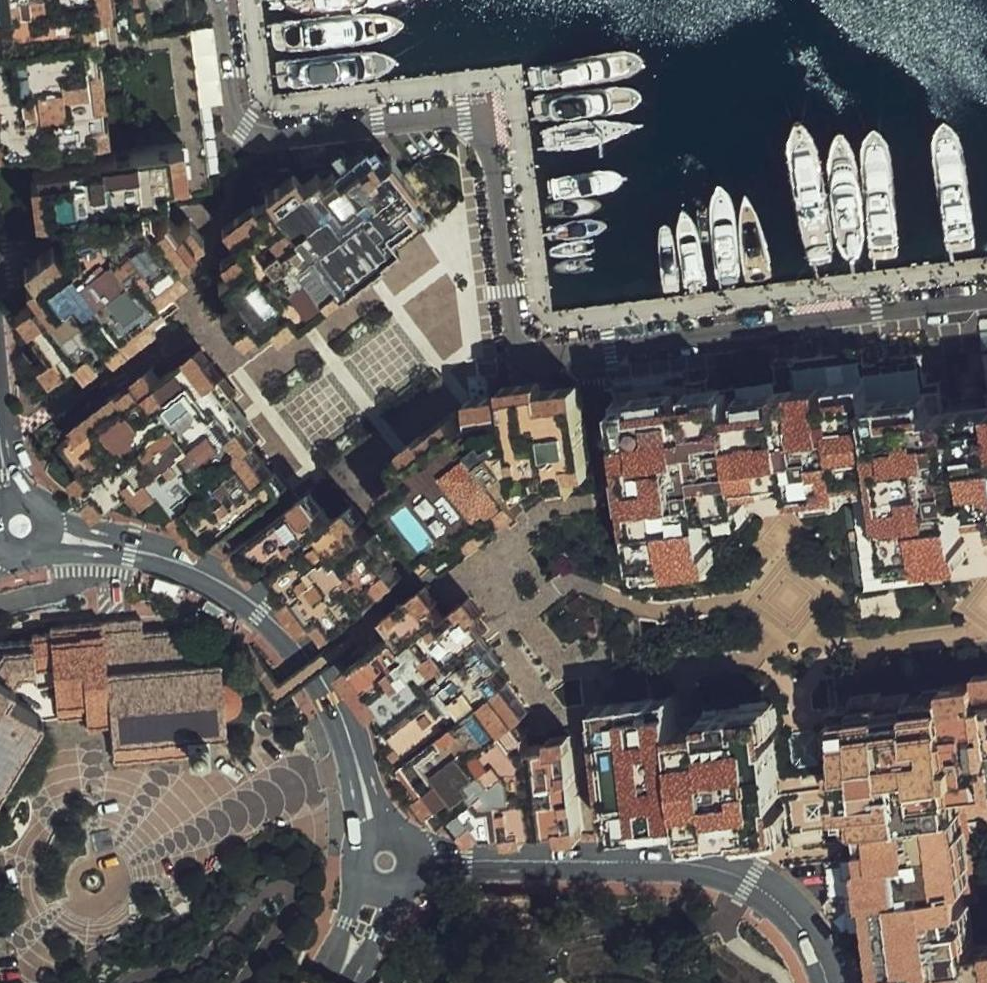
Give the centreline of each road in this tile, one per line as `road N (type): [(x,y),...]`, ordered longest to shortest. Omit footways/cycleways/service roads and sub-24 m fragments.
road 1 (residential): [(219,0),(234,114),(246,128),(265,135),(456,118),(482,140),(519,344),(535,357),(594,355)]
road 2 (residential): [(665,872),(621,596),(594,355)]
road 3 (residential): [(377,836),(346,737),(308,655),(265,610),(173,559),(39,530)]
road 4 (residential): [(594,355),(986,299)]
road 5 (residential): [(417,861),(665,872)]
road 6 (residential): [(665,872),(749,885),(783,905),(830,982)]
road 7 (residential): [(337,982),(369,954),(411,881)]

